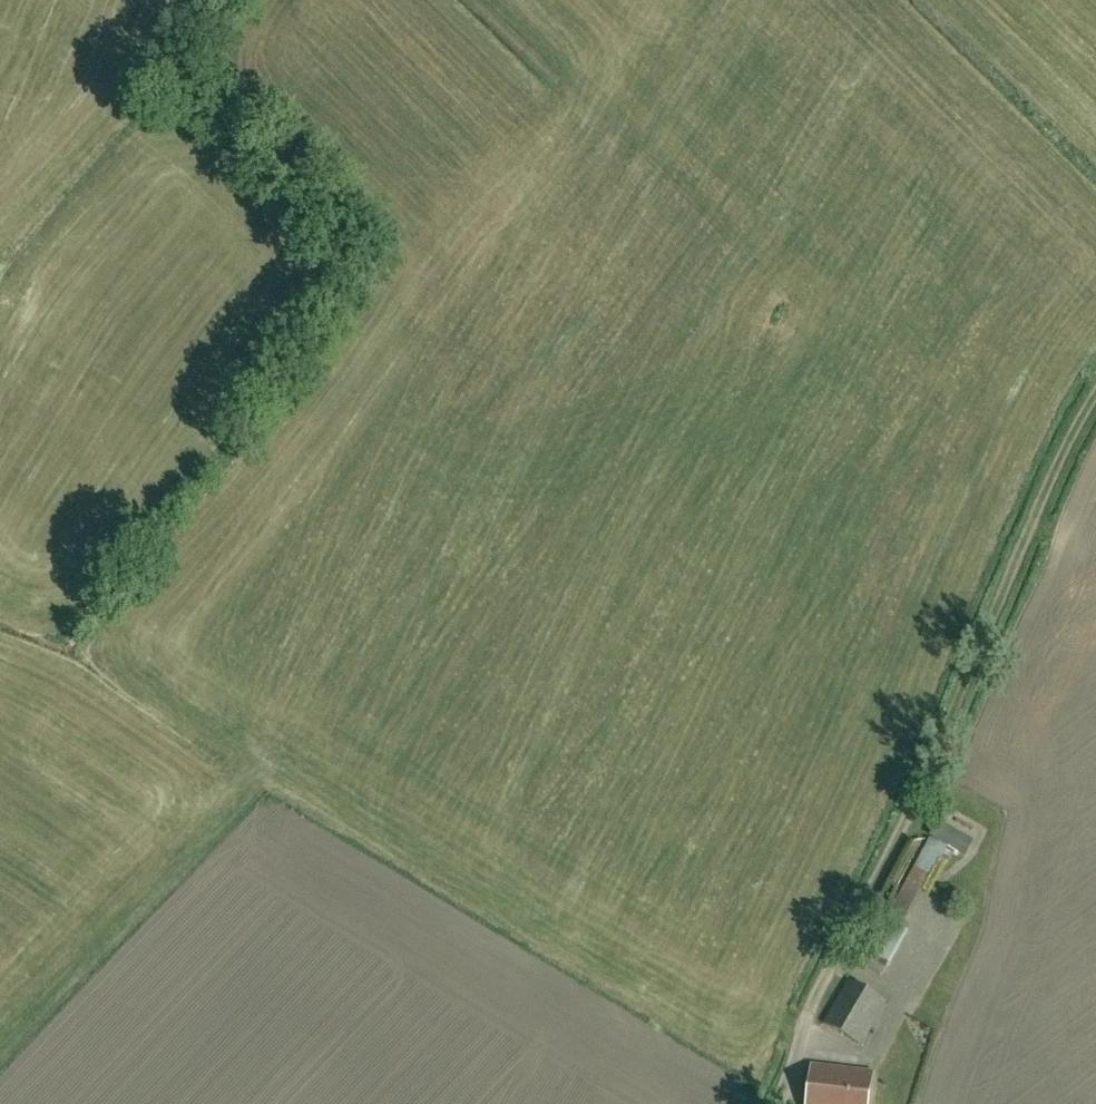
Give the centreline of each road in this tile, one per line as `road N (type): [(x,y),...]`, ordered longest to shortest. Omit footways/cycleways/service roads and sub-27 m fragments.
road 1 (track): [(1095,387),(770,1103)]

